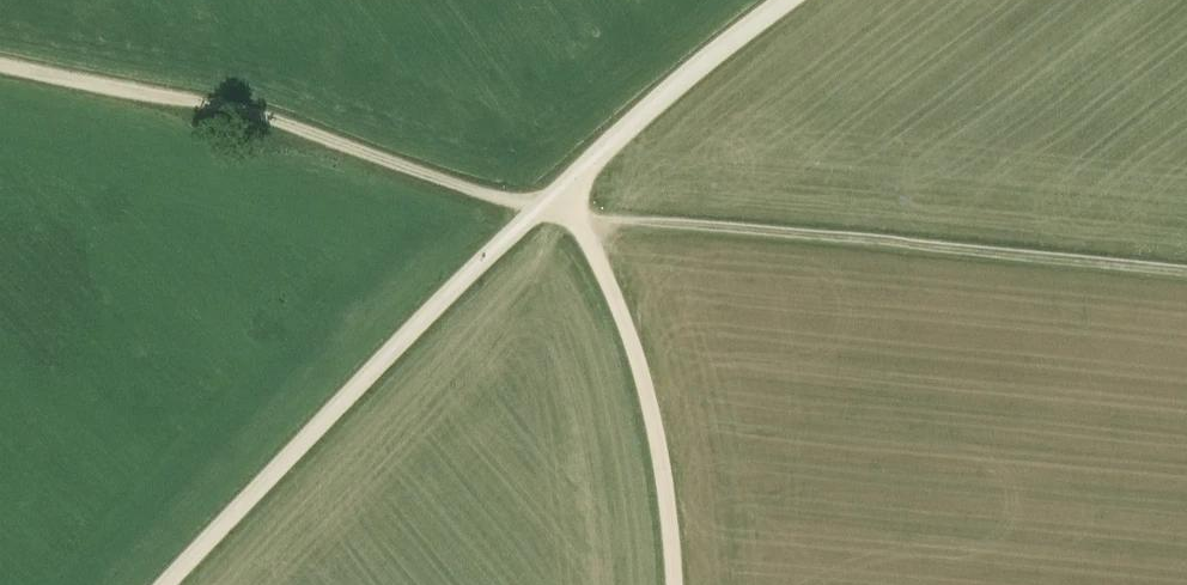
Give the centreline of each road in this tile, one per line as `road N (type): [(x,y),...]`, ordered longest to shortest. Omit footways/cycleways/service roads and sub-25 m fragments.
road 1 (track): [(797,0),(693,78),(440,310),(185,584)]
road 2 (track): [(538,208),(1186,273)]
road 3 (track): [(0,71),(538,208)]
road 4 (track): [(672,584),(646,387),(580,216)]

